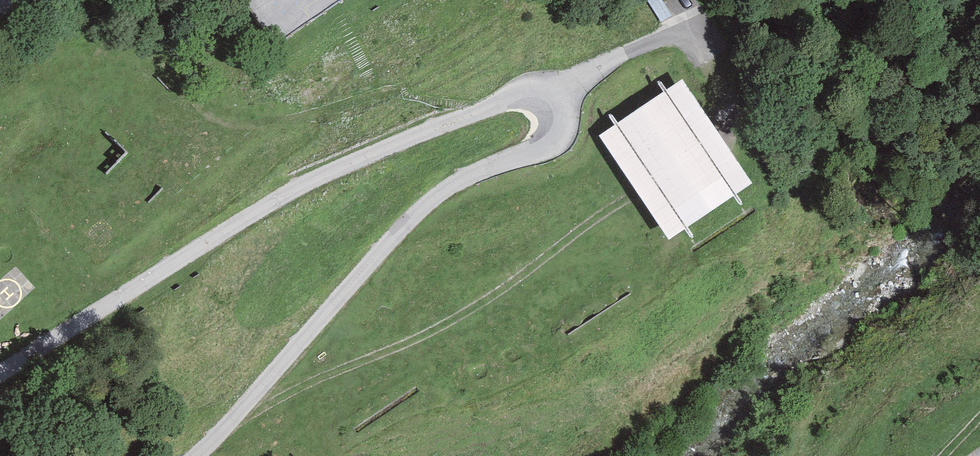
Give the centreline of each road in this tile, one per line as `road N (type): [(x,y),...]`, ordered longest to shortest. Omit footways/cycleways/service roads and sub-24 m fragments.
road 1 (residential): [(0,373),(308,183),(515,92),(548,94),(560,117),(554,140),(467,176),(424,205),(195,455)]

